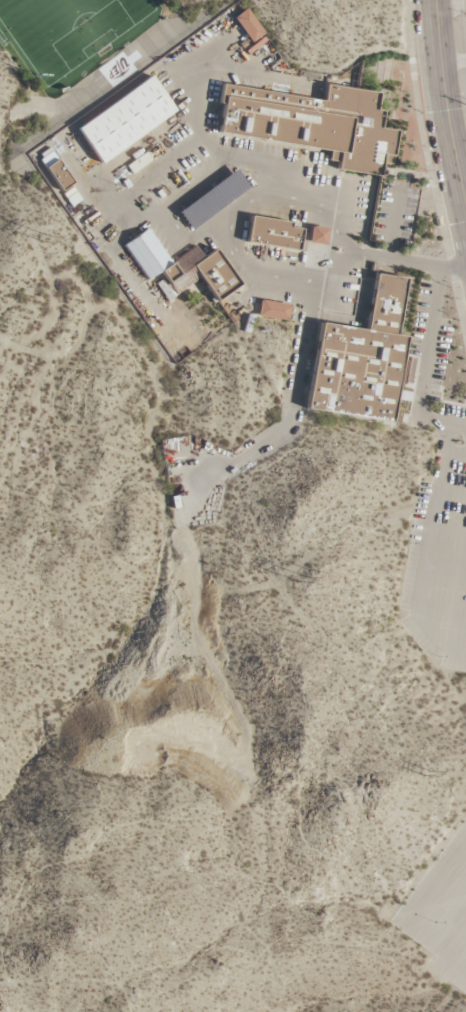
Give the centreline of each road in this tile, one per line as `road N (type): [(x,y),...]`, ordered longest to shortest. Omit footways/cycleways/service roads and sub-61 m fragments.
road 1 (tertiary): [(465,208),(436,0)]

